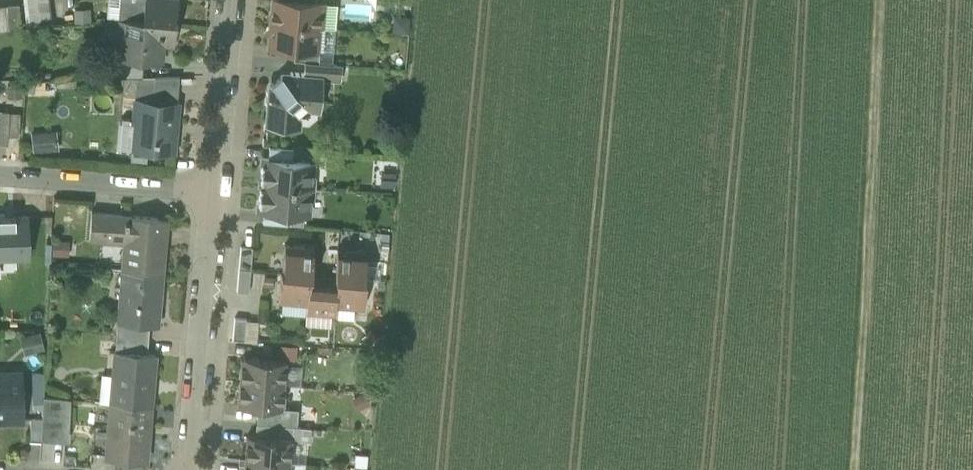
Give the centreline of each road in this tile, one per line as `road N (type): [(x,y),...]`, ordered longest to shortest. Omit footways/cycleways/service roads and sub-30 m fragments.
road 1 (residential): [(200,469),(220,191)]
road 2 (residential): [(220,191),(0,179)]
road 3 (residential): [(220,191),(233,0)]

